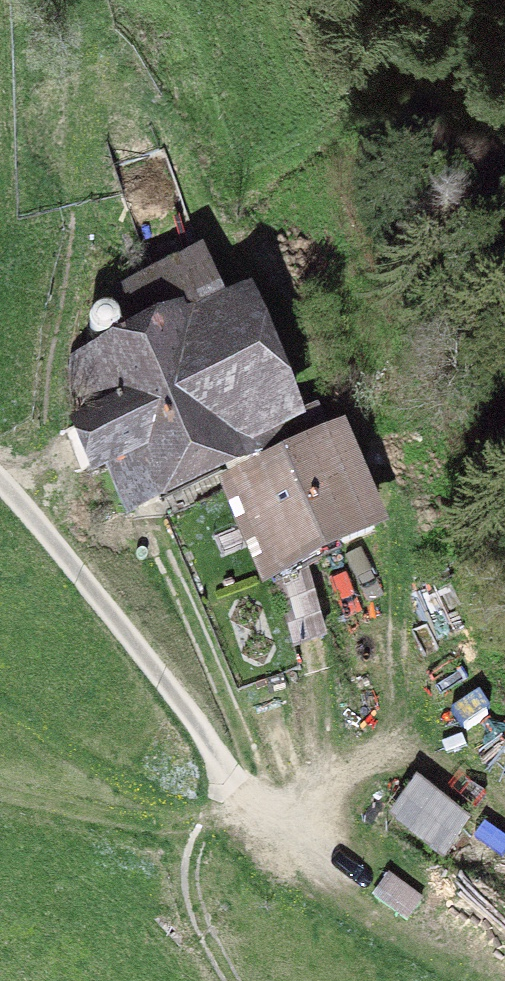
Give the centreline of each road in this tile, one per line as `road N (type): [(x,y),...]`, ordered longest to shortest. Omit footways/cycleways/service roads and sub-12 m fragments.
road 1 (track): [(0,496),(88,582),(266,831),(474,980)]
road 2 (track): [(449,0),(451,323),(504,601)]
road 3 (track): [(19,515),(48,443),(74,263),(83,31)]
road 4 (track): [(149,526),(239,734),(251,810)]
road 5 (track): [(297,584),(315,677),(316,785),(266,831)]
road 6 (track): [(364,557),(361,650),(341,741),(316,785)]
road 7 (track): [(234,787),(193,854),(201,926),(231,980)]
road 8 (track): [(207,831),(0,788)]

